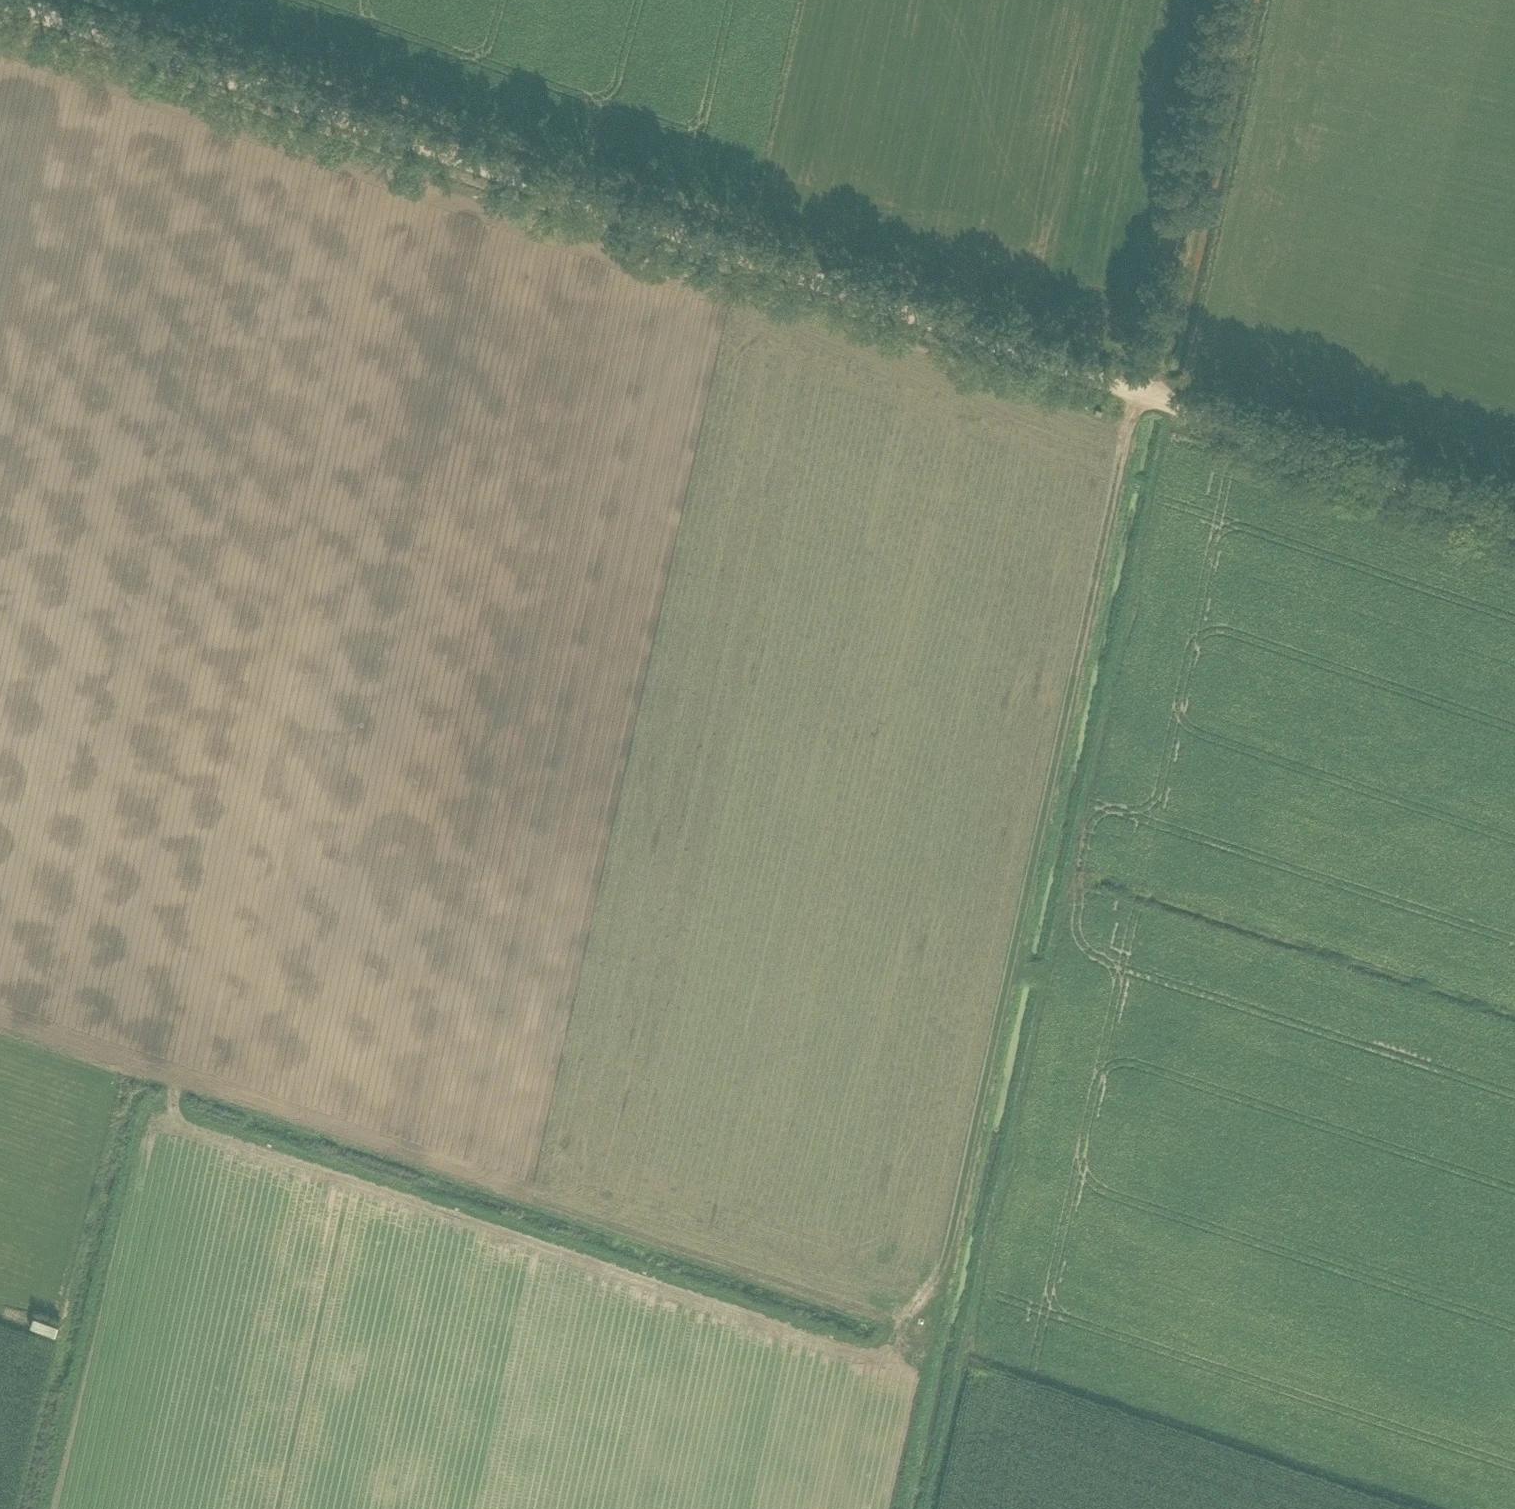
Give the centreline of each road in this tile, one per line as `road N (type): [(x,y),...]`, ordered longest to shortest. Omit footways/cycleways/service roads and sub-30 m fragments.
road 1 (track): [(5,0),(1145,394)]
road 2 (track): [(1234,0),(1145,394)]
road 3 (track): [(1145,394),(1514,521)]

